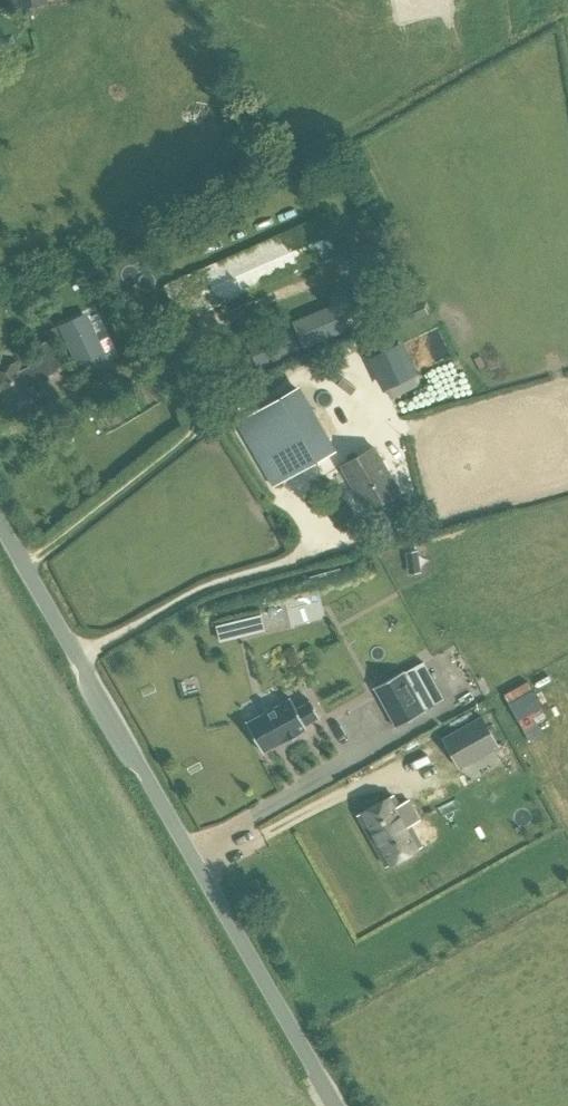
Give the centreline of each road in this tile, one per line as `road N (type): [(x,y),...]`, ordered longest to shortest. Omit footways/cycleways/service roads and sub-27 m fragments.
road 1 (unclassified): [(334,1105),(0,523)]

